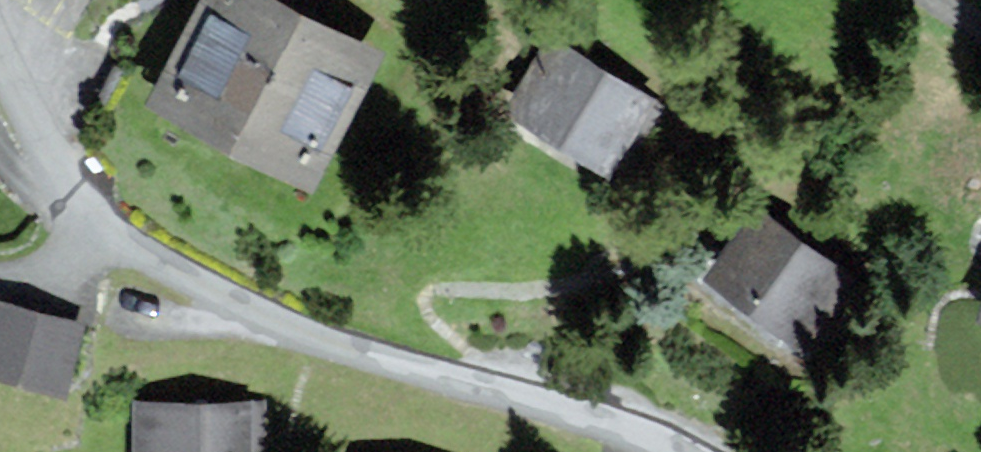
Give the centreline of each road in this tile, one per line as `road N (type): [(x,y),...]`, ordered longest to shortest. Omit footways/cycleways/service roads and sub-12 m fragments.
road 1 (residential): [(683,451),(320,338),(107,232)]
road 2 (residential): [(107,232),(0,57)]

